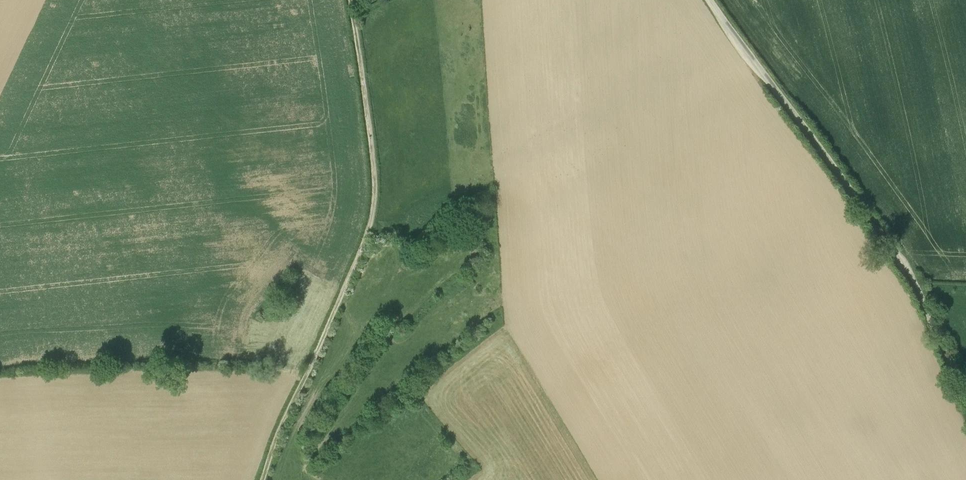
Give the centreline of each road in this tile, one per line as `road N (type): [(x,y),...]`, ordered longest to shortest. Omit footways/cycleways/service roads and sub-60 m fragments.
road 1 (track): [(351,0),(375,175),(372,216),(263,479)]
road 2 (unclassified): [(965,399),(907,271),(709,0)]

